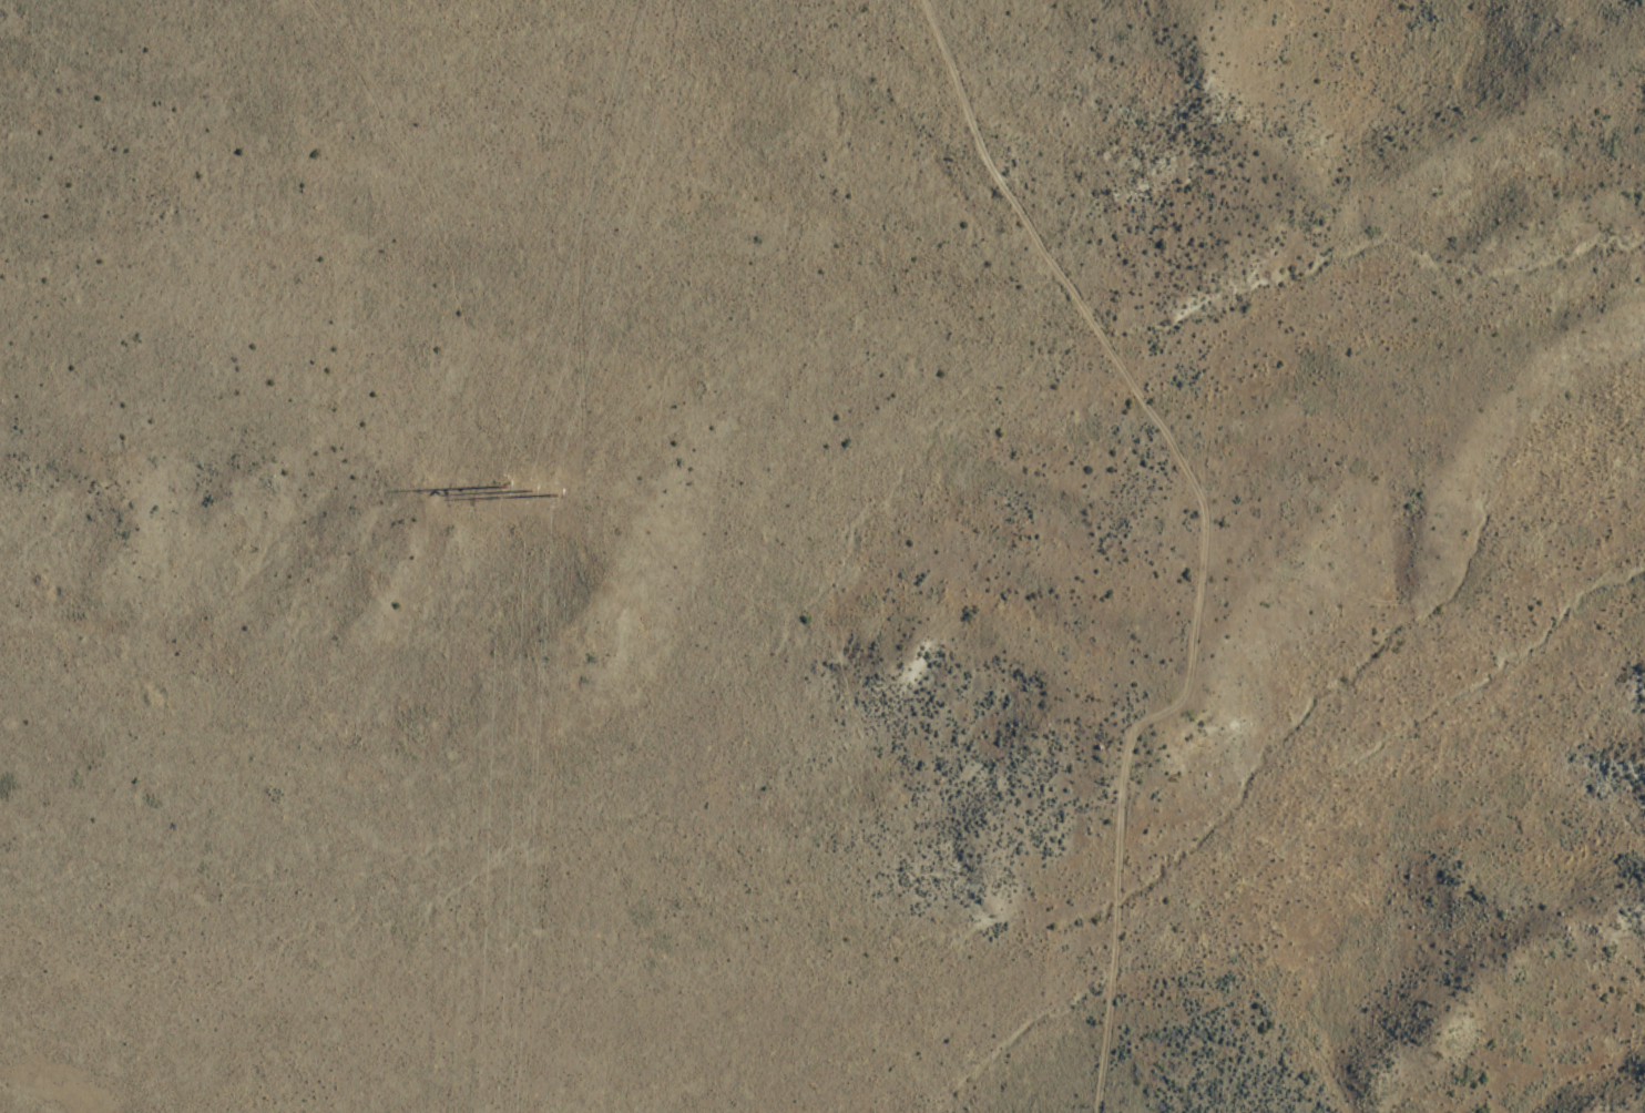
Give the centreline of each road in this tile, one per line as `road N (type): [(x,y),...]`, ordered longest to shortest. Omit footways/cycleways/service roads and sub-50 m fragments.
road 1 (track): [(924,0),(994,169),(1195,482),(1203,508),(1183,681),(1174,700),(1132,727),(1126,745),(1095,1112)]

